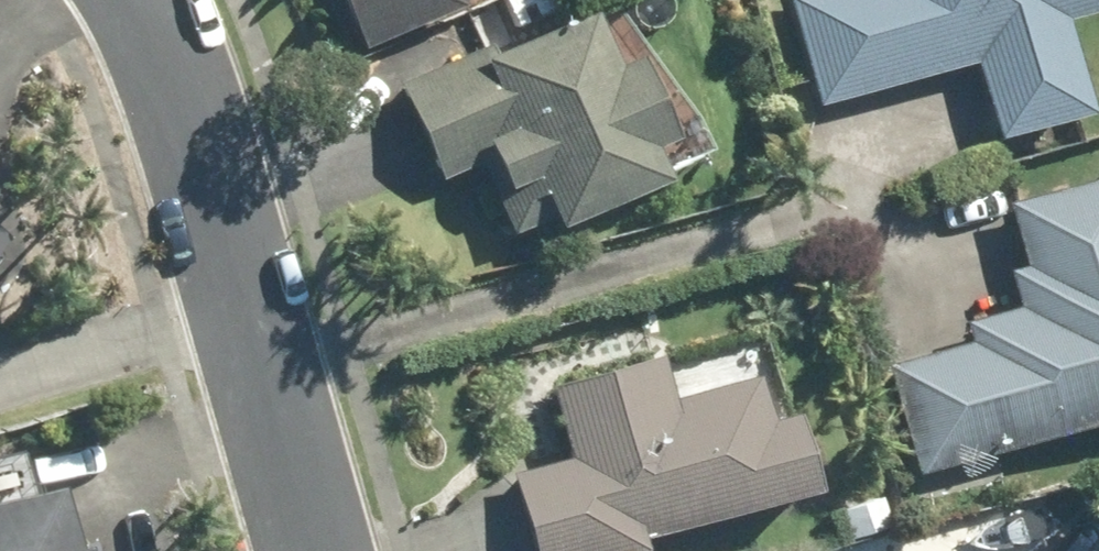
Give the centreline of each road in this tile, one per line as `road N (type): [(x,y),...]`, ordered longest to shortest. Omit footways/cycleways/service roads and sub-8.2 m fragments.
road 1 (residential): [(135,0),(183,103),(313,550)]

